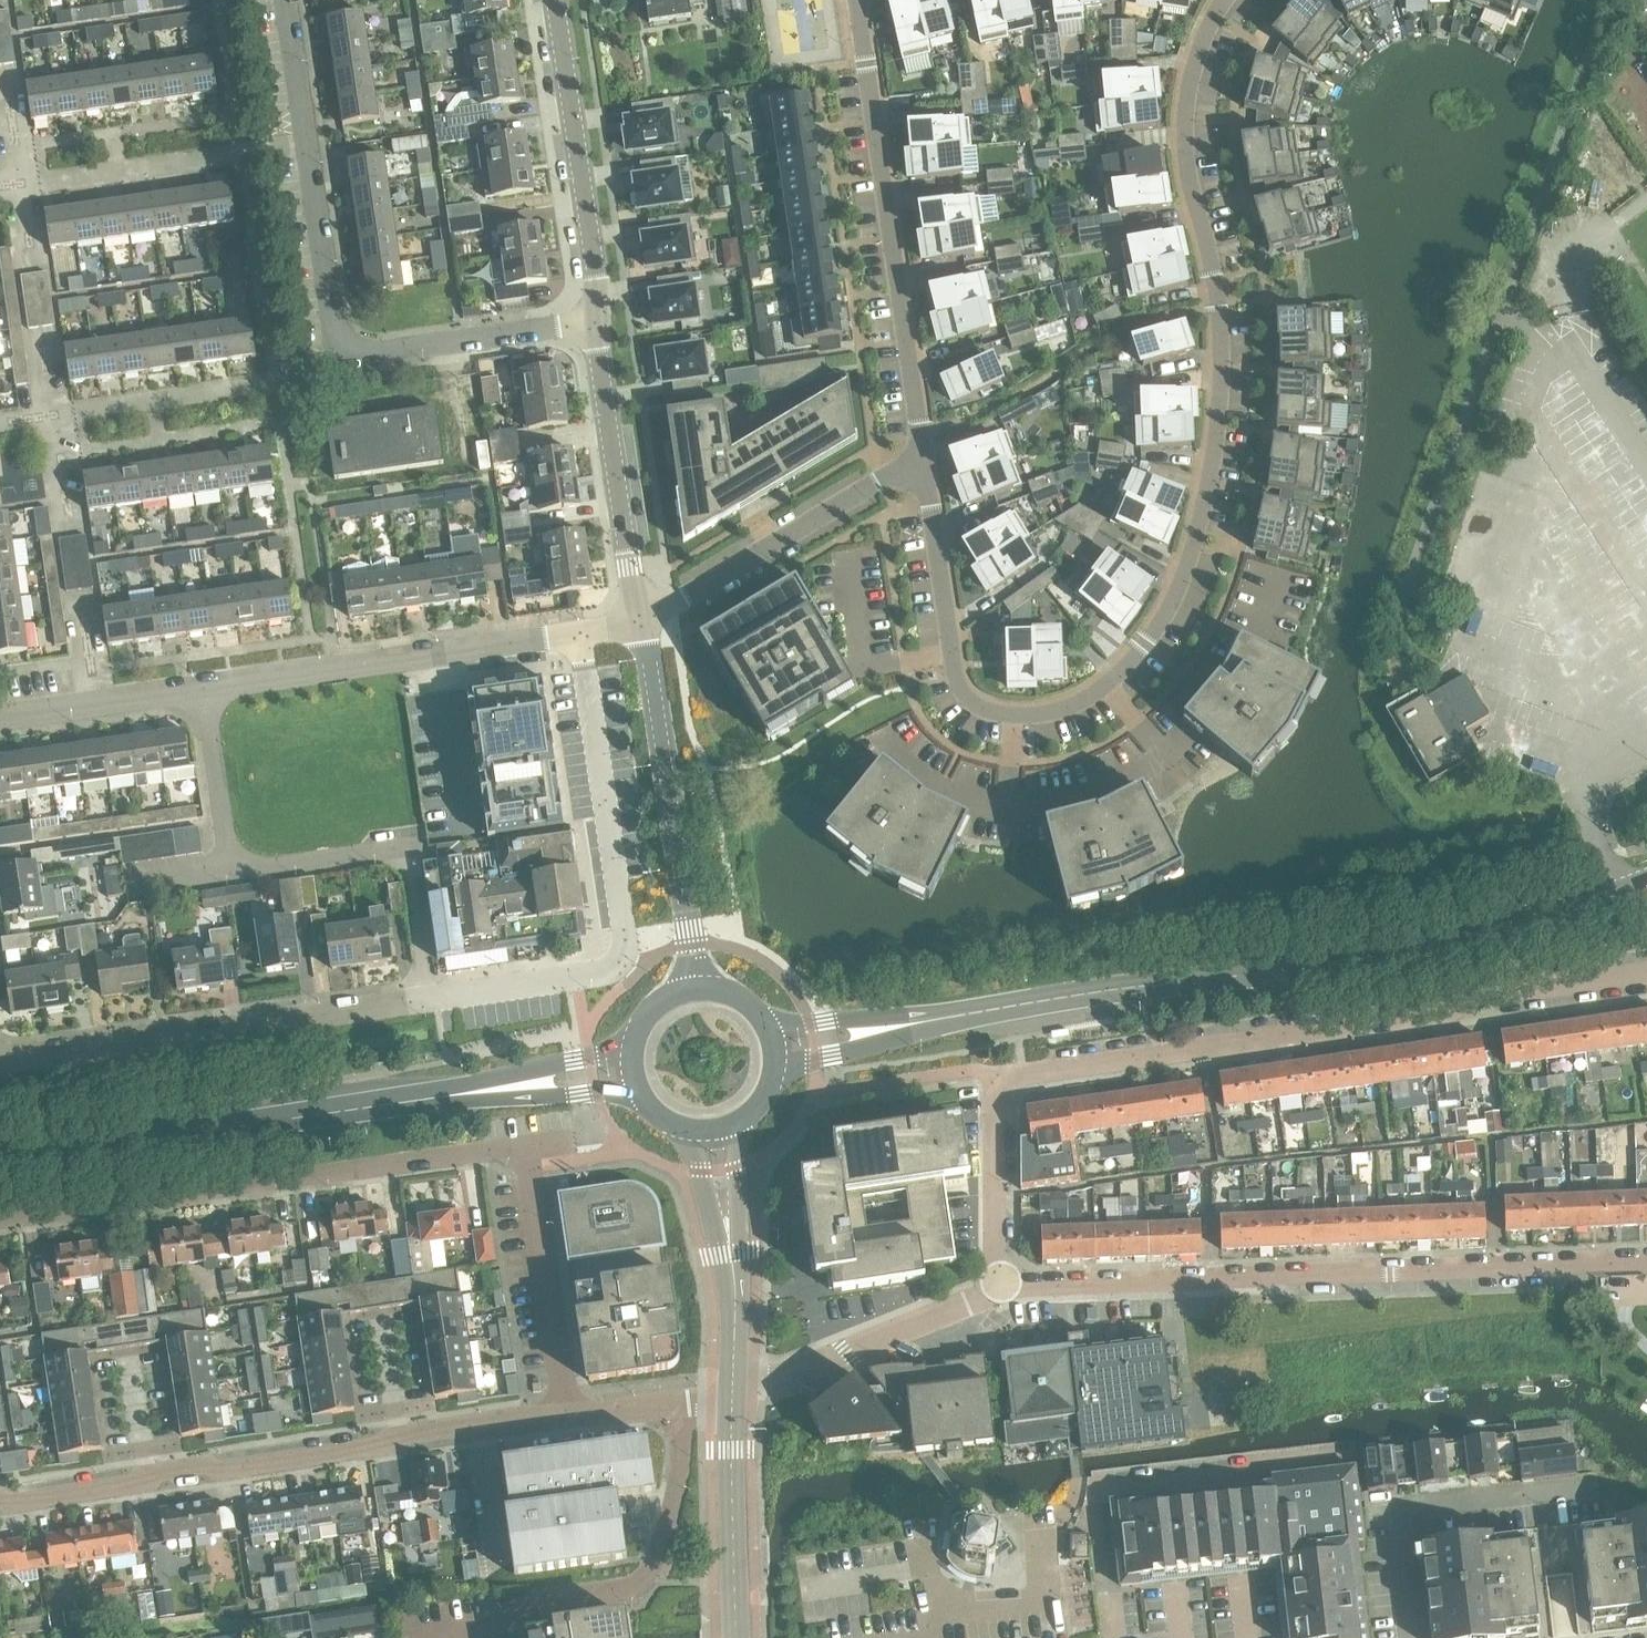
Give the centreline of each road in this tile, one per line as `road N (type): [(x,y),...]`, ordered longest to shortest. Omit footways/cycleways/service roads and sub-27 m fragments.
road 1 (residential): [(927,454),(970,704),(1013,719),(1092,696),(1159,625),(1186,573),(1213,486),(1220,428),(1215,299),(1188,122),(1193,79),(1226,0)]
road 2 (residential): [(0,1053),(609,971),(626,946),(576,632)]
road 3 (secondary): [(775,1045),(1422,949),(1646,891)]
road 4 (residential): [(996,1287),(993,1079),(1646,971)]
road 5 (residential): [(0,1216),(524,1145),(569,1414)]
road 6 (residential): [(996,1287),(1646,1262)]
road 7 (secondary): [(0,1159),(632,1067)]
road 8 (residential): [(0,719),(576,632)]
road 9 (residential): [(0,1501),(569,1414)]
road 10 (residential): [(927,454),(861,0)]
road 11 (residential): [(1115,1637),(1089,1481),(1354,1457)]
road 12 (tertiary): [(694,986),(642,623)]
road 13 (residential): [(336,355),(283,0)]
road 14 (residential): [(493,1637),(491,1626),(521,1602),(642,1579),(657,1555),(683,1454),(678,1402)]
road 15 (residential): [(642,623),(927,454)]
road 16 (residential): [(1604,1496),(1394,1519),(1407,1637)]
road 17 (tertiary): [(596,320),(554,0)]
road 18 (tertiary): [(642,623),(596,320)]
road 19 (residential): [(733,1390),(996,1287)]
road 20 (residential): [(336,355),(596,320)]
road 21 (tertiary): [(733,1390),(734,1306),(714,1129)]
road 22 (tertiary): [(736,1637),(733,1390)]

